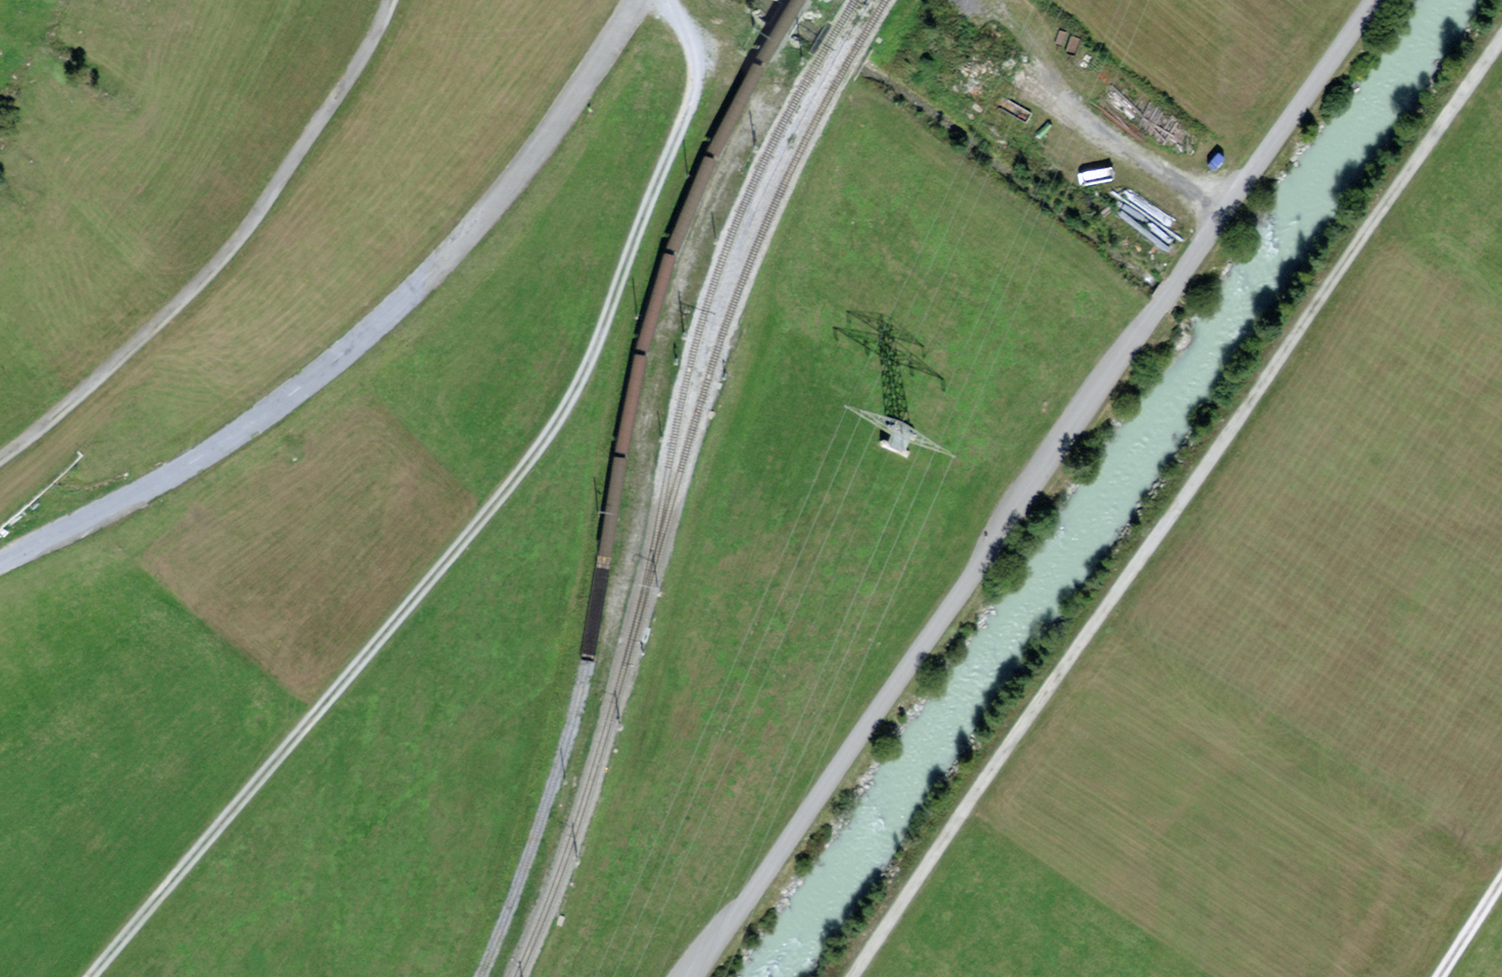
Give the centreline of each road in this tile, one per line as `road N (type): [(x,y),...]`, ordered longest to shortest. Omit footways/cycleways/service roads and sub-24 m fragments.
road 1 (unclassified): [(1379,0),(694,976)]
road 2 (track): [(90,976),(587,379),(694,88),(692,38),(672,0)]
road 3 (track): [(853,976),(1501,33)]
road 4 (track): [(0,561),(109,510),(337,359),(512,185),(638,0)]
road 5 (primary): [(0,493),(213,277),(408,0)]
road 6 (track): [(389,0),(336,99),(219,260),(109,373),(0,458)]
road 7 (primary): [(359,0),(181,256),(0,448)]

